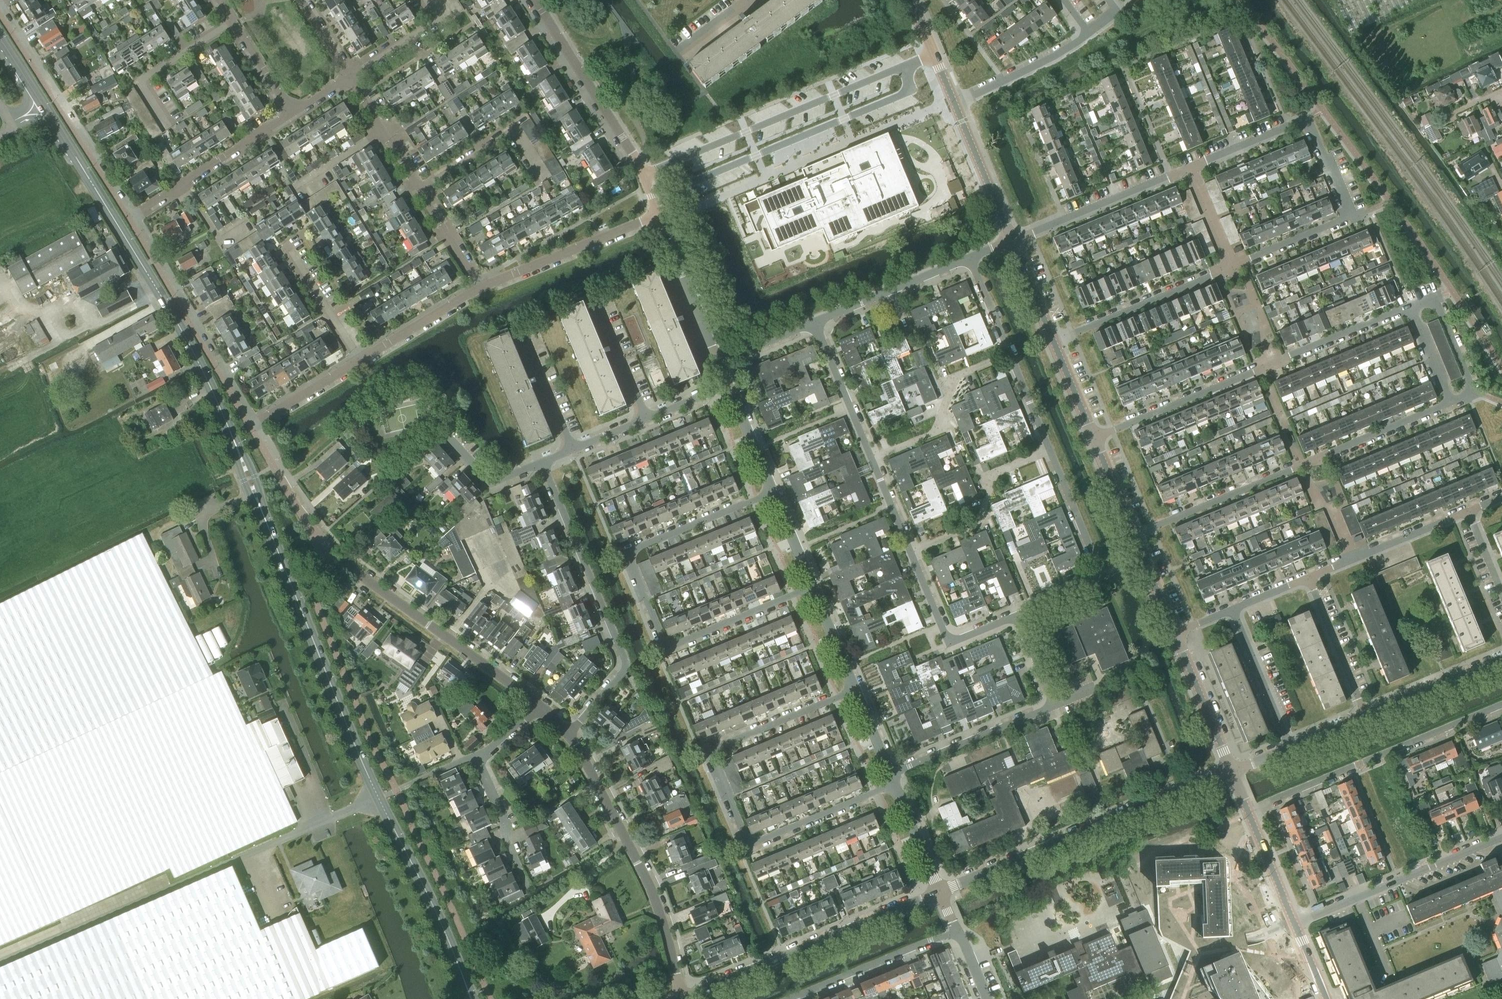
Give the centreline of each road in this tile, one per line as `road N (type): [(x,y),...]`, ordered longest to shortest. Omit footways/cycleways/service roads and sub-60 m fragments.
road 1 (residential): [(1133,534),(1471,393),(1438,304),(1435,297),(1410,306),(1093,437)]
road 2 (residential): [(1053,339),(1350,217),(1314,126),(1308,120),(1135,190),(1105,190),(1087,211),(1012,242)]
road 3 (secondary): [(468,994),(262,512)]
road 4 (residential): [(772,489),(623,551),(664,650),(814,587)]
road 5 (residential): [(856,690),(706,749),(747,846),(896,785)]
road 6 (residential): [(1019,616),(949,643),(815,323)]
road 7 (residential): [(541,705),(328,549),(251,425)]
road 8 (residential): [(1100,580),(970,259)]
road 9 (secondary): [(237,446),(186,335),(75,153)]
road 10 (residential): [(1233,771),(940,892)]
road 11 (residential): [(640,166),(932,49)]
road 12 (residential): [(572,735),(623,662),(544,461)]
road 13 (residential): [(682,998),(652,889),(572,735)]
road 14 (residential): [(940,892),(682,998)]
road 15 (residential): [(1248,808),(1501,703)]
road 16 (residential): [(889,768),(1052,700),(1019,616)]
road 17 (residential): [(251,425),(127,217)]
road 18 (residential): [(127,217),(0,16)]
road 19 (residential): [(1294,923),(1501,834)]
road 20 (residential): [(524,878),(475,755),(541,705)]
road 21 (residential): [(640,166),(536,0)]
road 22 (residential): [(127,217),(292,112)]
road 23 (residential): [(481,285),(659,216)]
road 24 (residential): [(788,998),(957,930)]
road 25 (residential): [(1309,577),(1465,511)]
road 26 (residential): [(420,189),(516,130),(545,178)]
road 27 (residential): [(815,323),(970,259)]
road 28 (residential): [(168,125),(139,79),(233,21)]
road 29 (residential): [(719,361),(659,216)]
road 30 (tertiary): [(1012,242),(953,100)]
road 31 (residential): [(953,100),(1089,33)]
road 32 (residential): [(1365,717),(1309,577)]
road 33 (tertiary): [(1233,771),(1174,633)]
road 34 (residential): [(1290,747),(1232,609)]
road 35 (residential): [(1365,717),(1501,660)]
road 36 (secondary): [(75,153),(0,27)]
road 37 (residential): [(360,360),(481,285)]
road 38 (residential): [(574,449),(522,324)]
road 39 (residential): [(645,419),(593,295)]
road 40 (residential): [(360,360),(288,247)]
road 41 (secondary): [(0,44),(75,153)]
road 42 (residential): [(350,78),(443,18),(432,0)]
road 43 (residential): [(420,189),(350,78)]
road 44 (residential): [(442,430),(490,482),(544,461)]
road 45 (residential): [(251,425),(360,360)]
road 46 (tertiary): [(1294,923),(1248,808)]

